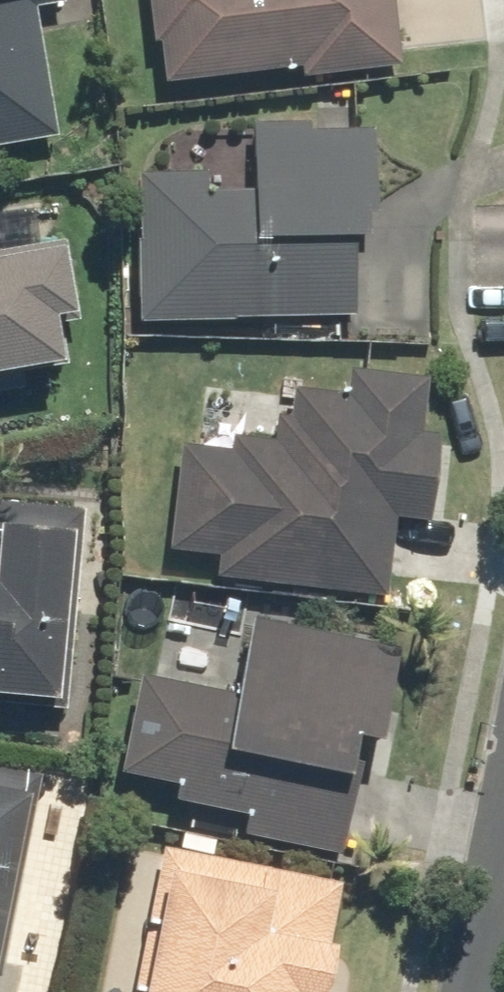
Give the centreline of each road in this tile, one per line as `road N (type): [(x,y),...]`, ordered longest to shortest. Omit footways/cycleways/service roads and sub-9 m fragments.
road 1 (residential): [(503,868),(479,991)]

